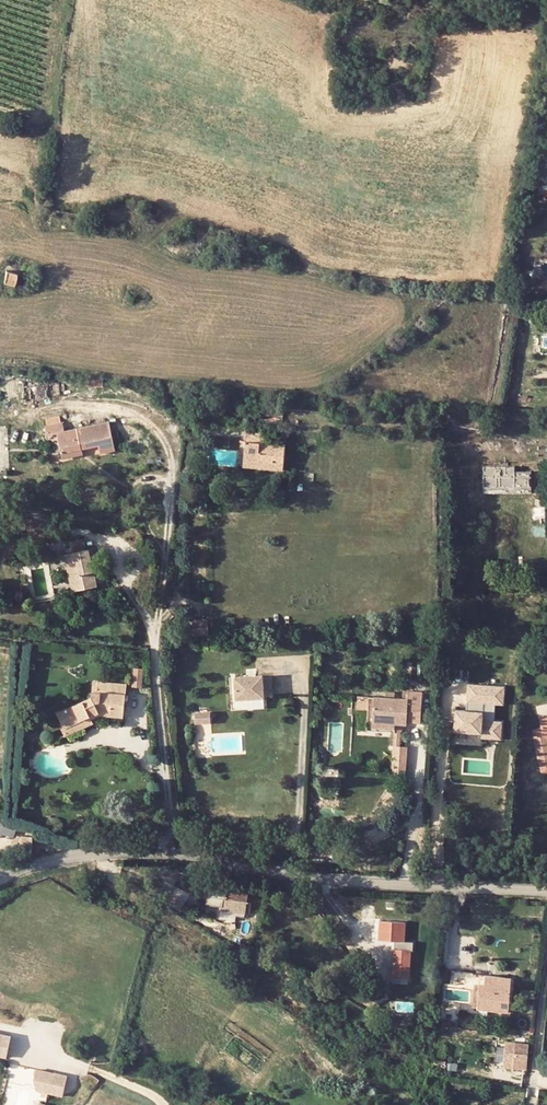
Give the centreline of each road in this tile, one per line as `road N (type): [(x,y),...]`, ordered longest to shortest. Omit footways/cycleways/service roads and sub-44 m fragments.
road 1 (unclassified): [(205,862),(313,879),(546,894)]
road 2 (residential): [(172,829),(161,604)]
road 3 (unclassified): [(0,884),(26,867),(74,856),(146,855)]

